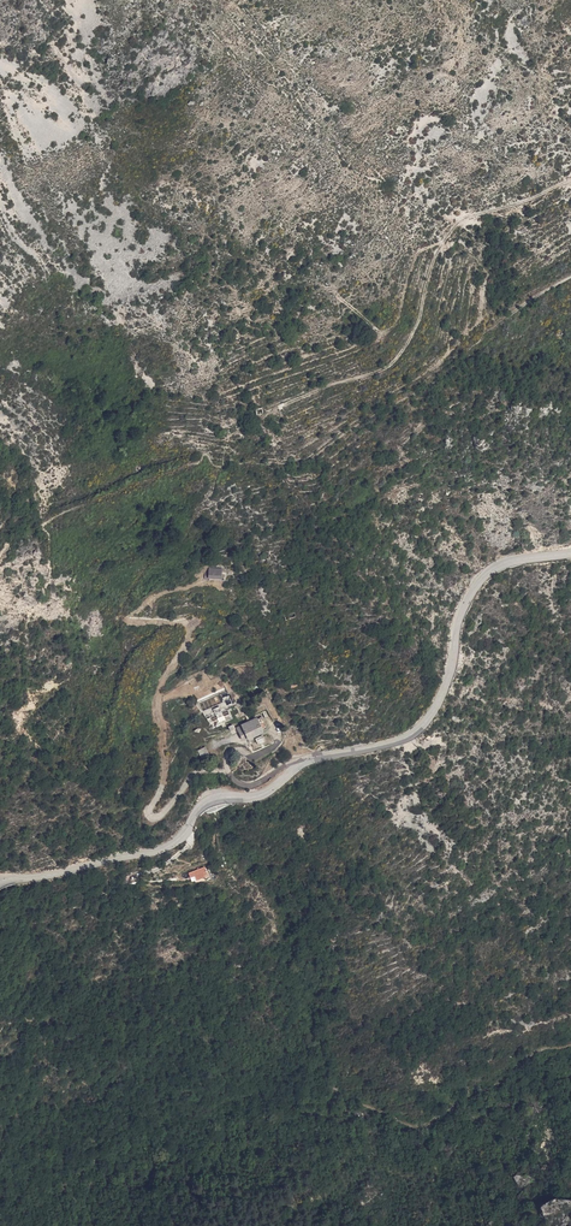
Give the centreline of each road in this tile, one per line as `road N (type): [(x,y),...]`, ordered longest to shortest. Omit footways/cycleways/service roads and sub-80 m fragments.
road 1 (secondary): [(0,884),(155,851),(182,837),(206,801),(259,796),(310,760),(404,739),(435,709),(457,623),(477,584),(506,563),(570,553)]
road 2 (track): [(230,774),(201,772),(161,815),(149,814),(163,777),(162,679),(189,630),(182,622),(127,621),(152,598),(221,585)]
road 3 (track): [(570,182),(459,224),(431,268),(419,324),(391,365),(268,413)]

